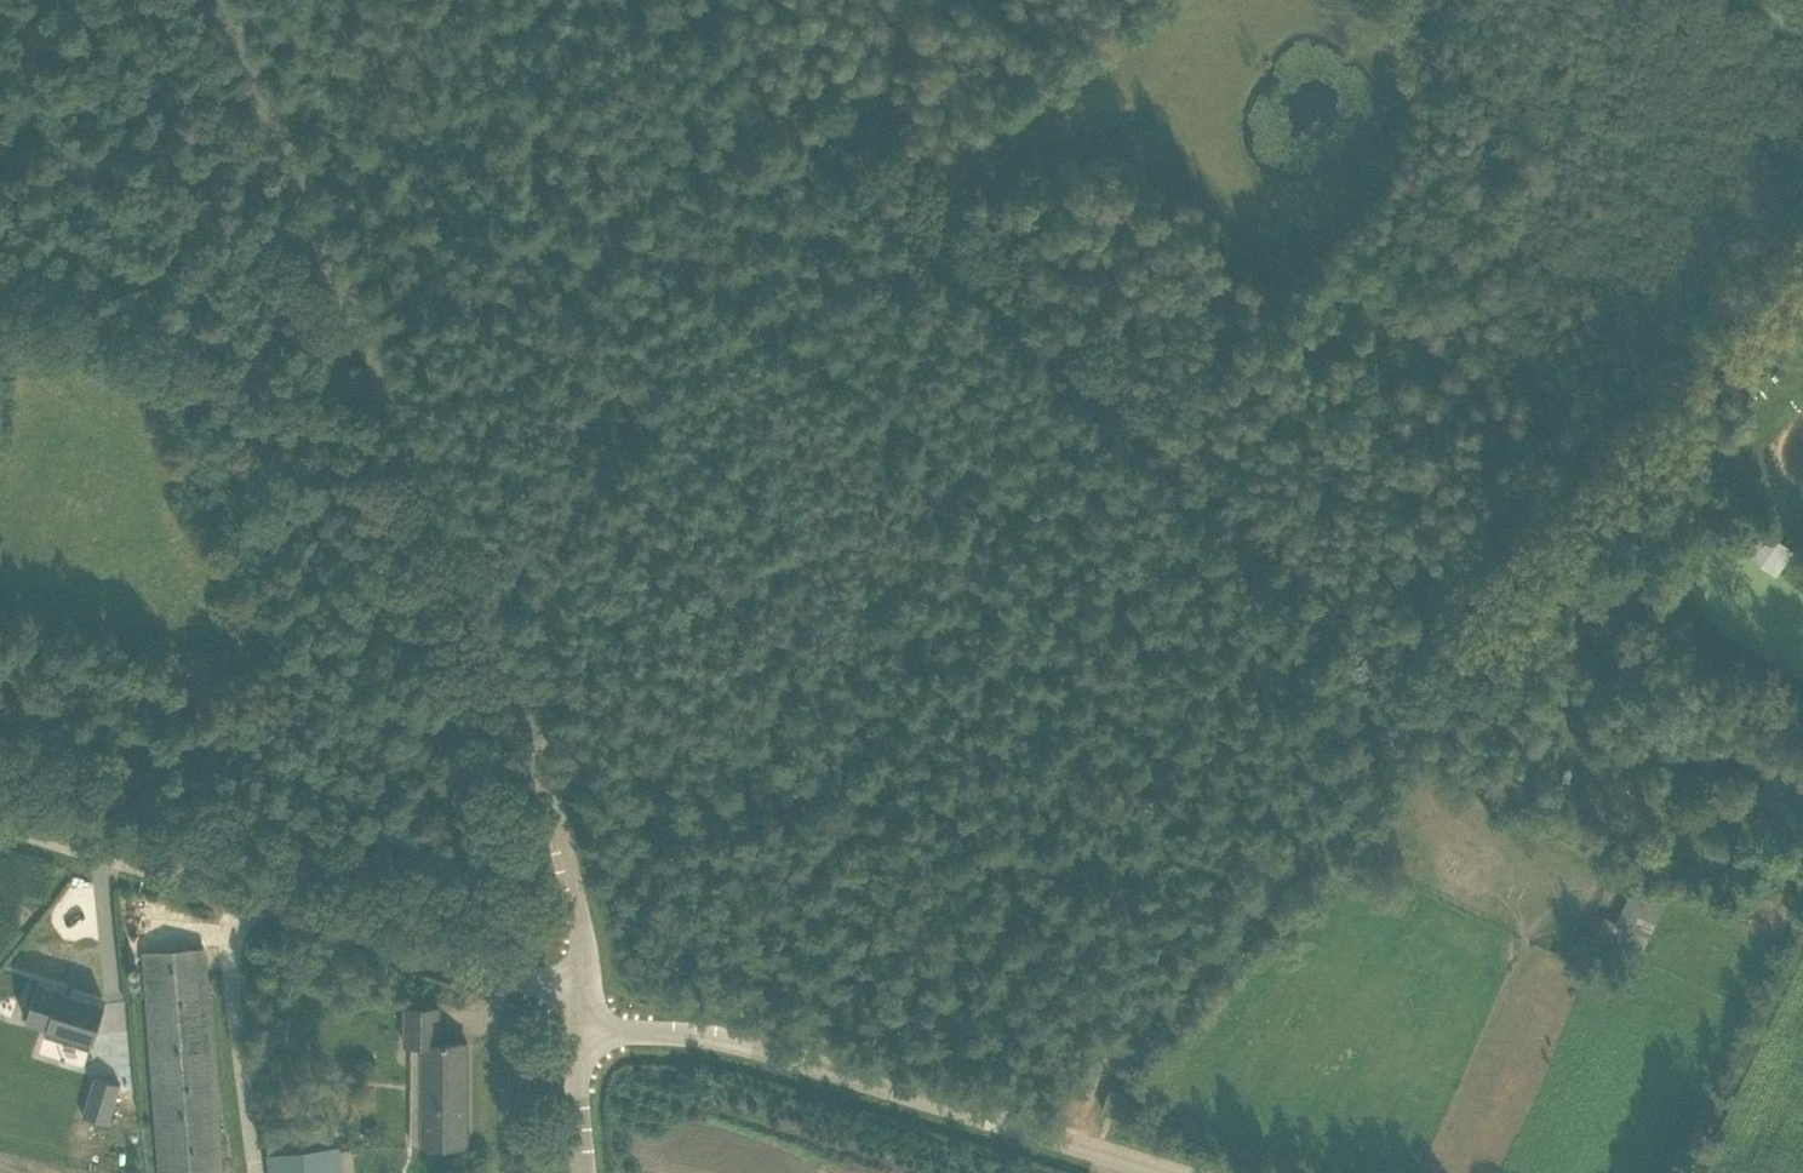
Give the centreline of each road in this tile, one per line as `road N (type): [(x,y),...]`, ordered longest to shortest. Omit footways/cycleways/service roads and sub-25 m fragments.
road 1 (track): [(1802,295),(1103,1083),(1078,1145)]
road 2 (unclassified): [(581,1008),(581,929),(524,701),(218,0)]
road 3 (unclassified): [(1171,1172),(709,1036),(615,1030),(581,1008)]
road 4 (unclassified): [(581,1008),(549,987),(0,818)]
road 5 (unclassified): [(584,1172),(574,1064),(581,1008)]

